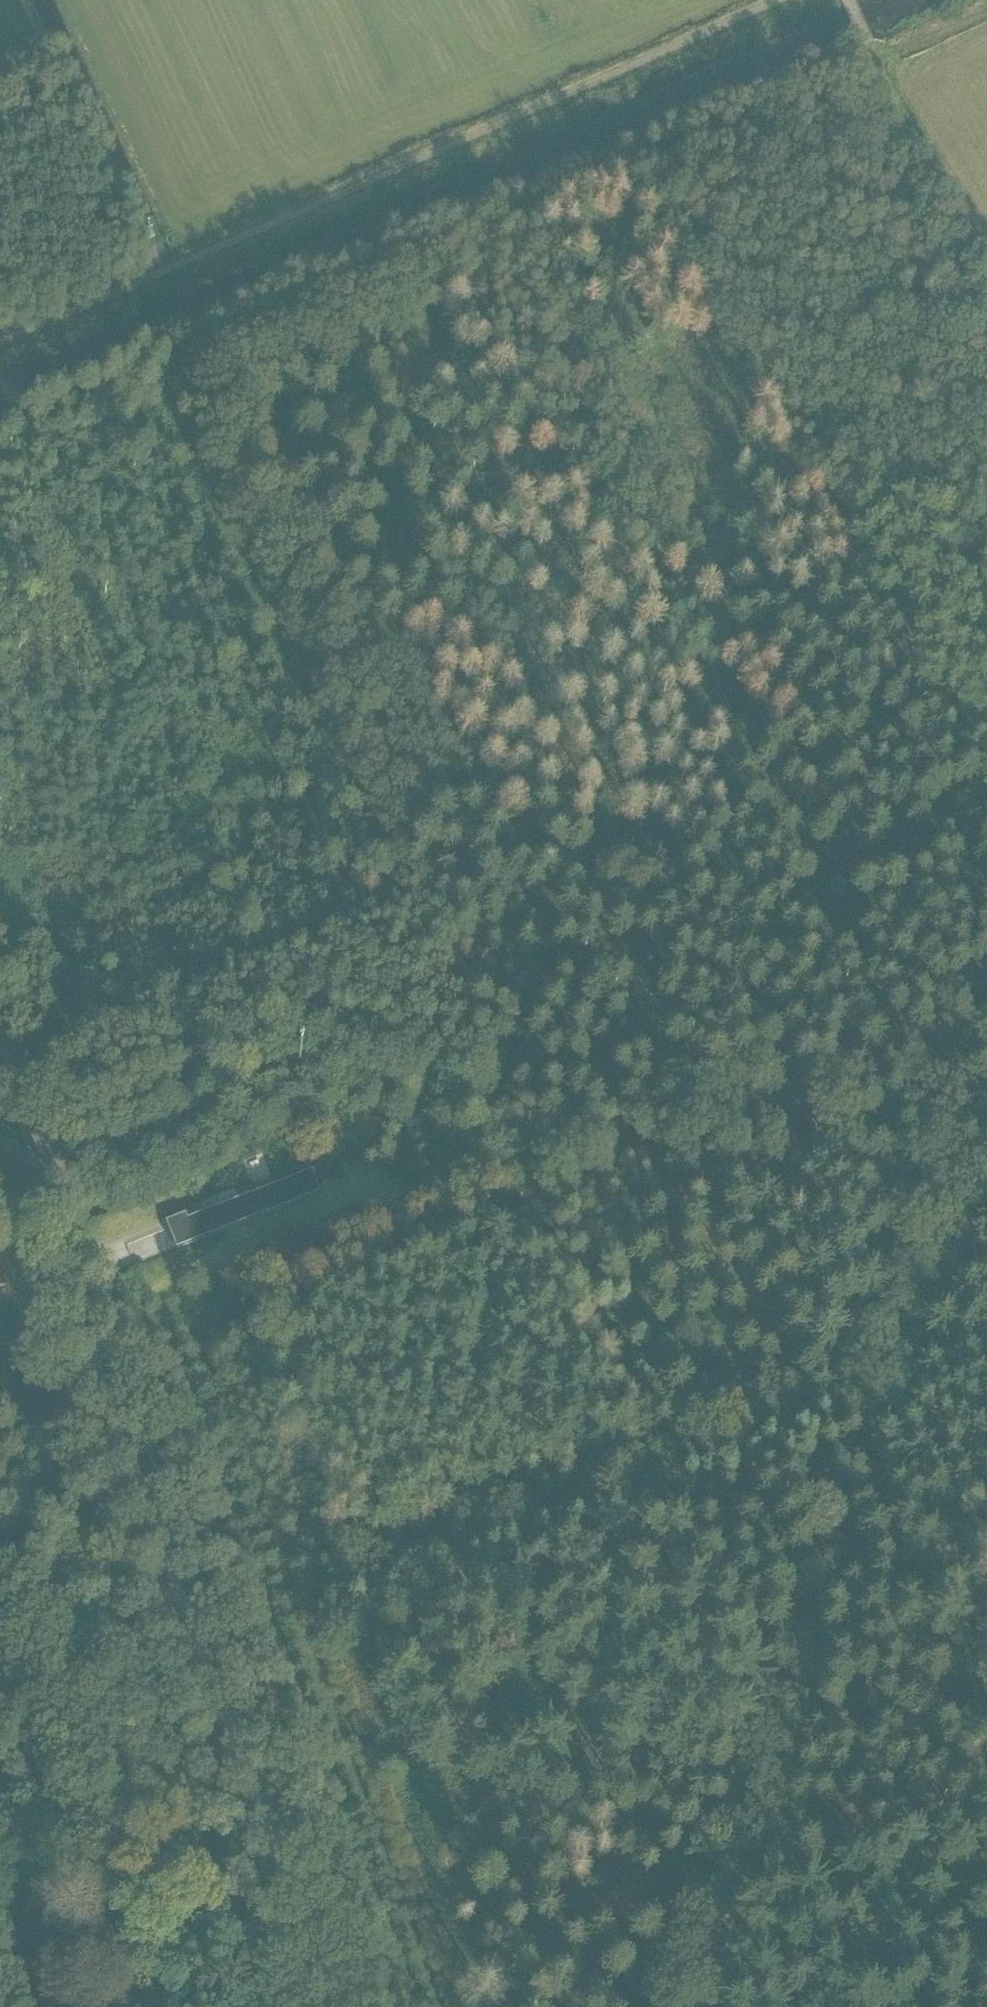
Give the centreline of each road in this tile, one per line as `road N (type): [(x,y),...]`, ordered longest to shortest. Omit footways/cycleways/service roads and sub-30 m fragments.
road 1 (track): [(986,260),(876,60)]
road 2 (track): [(986,9),(876,60)]

